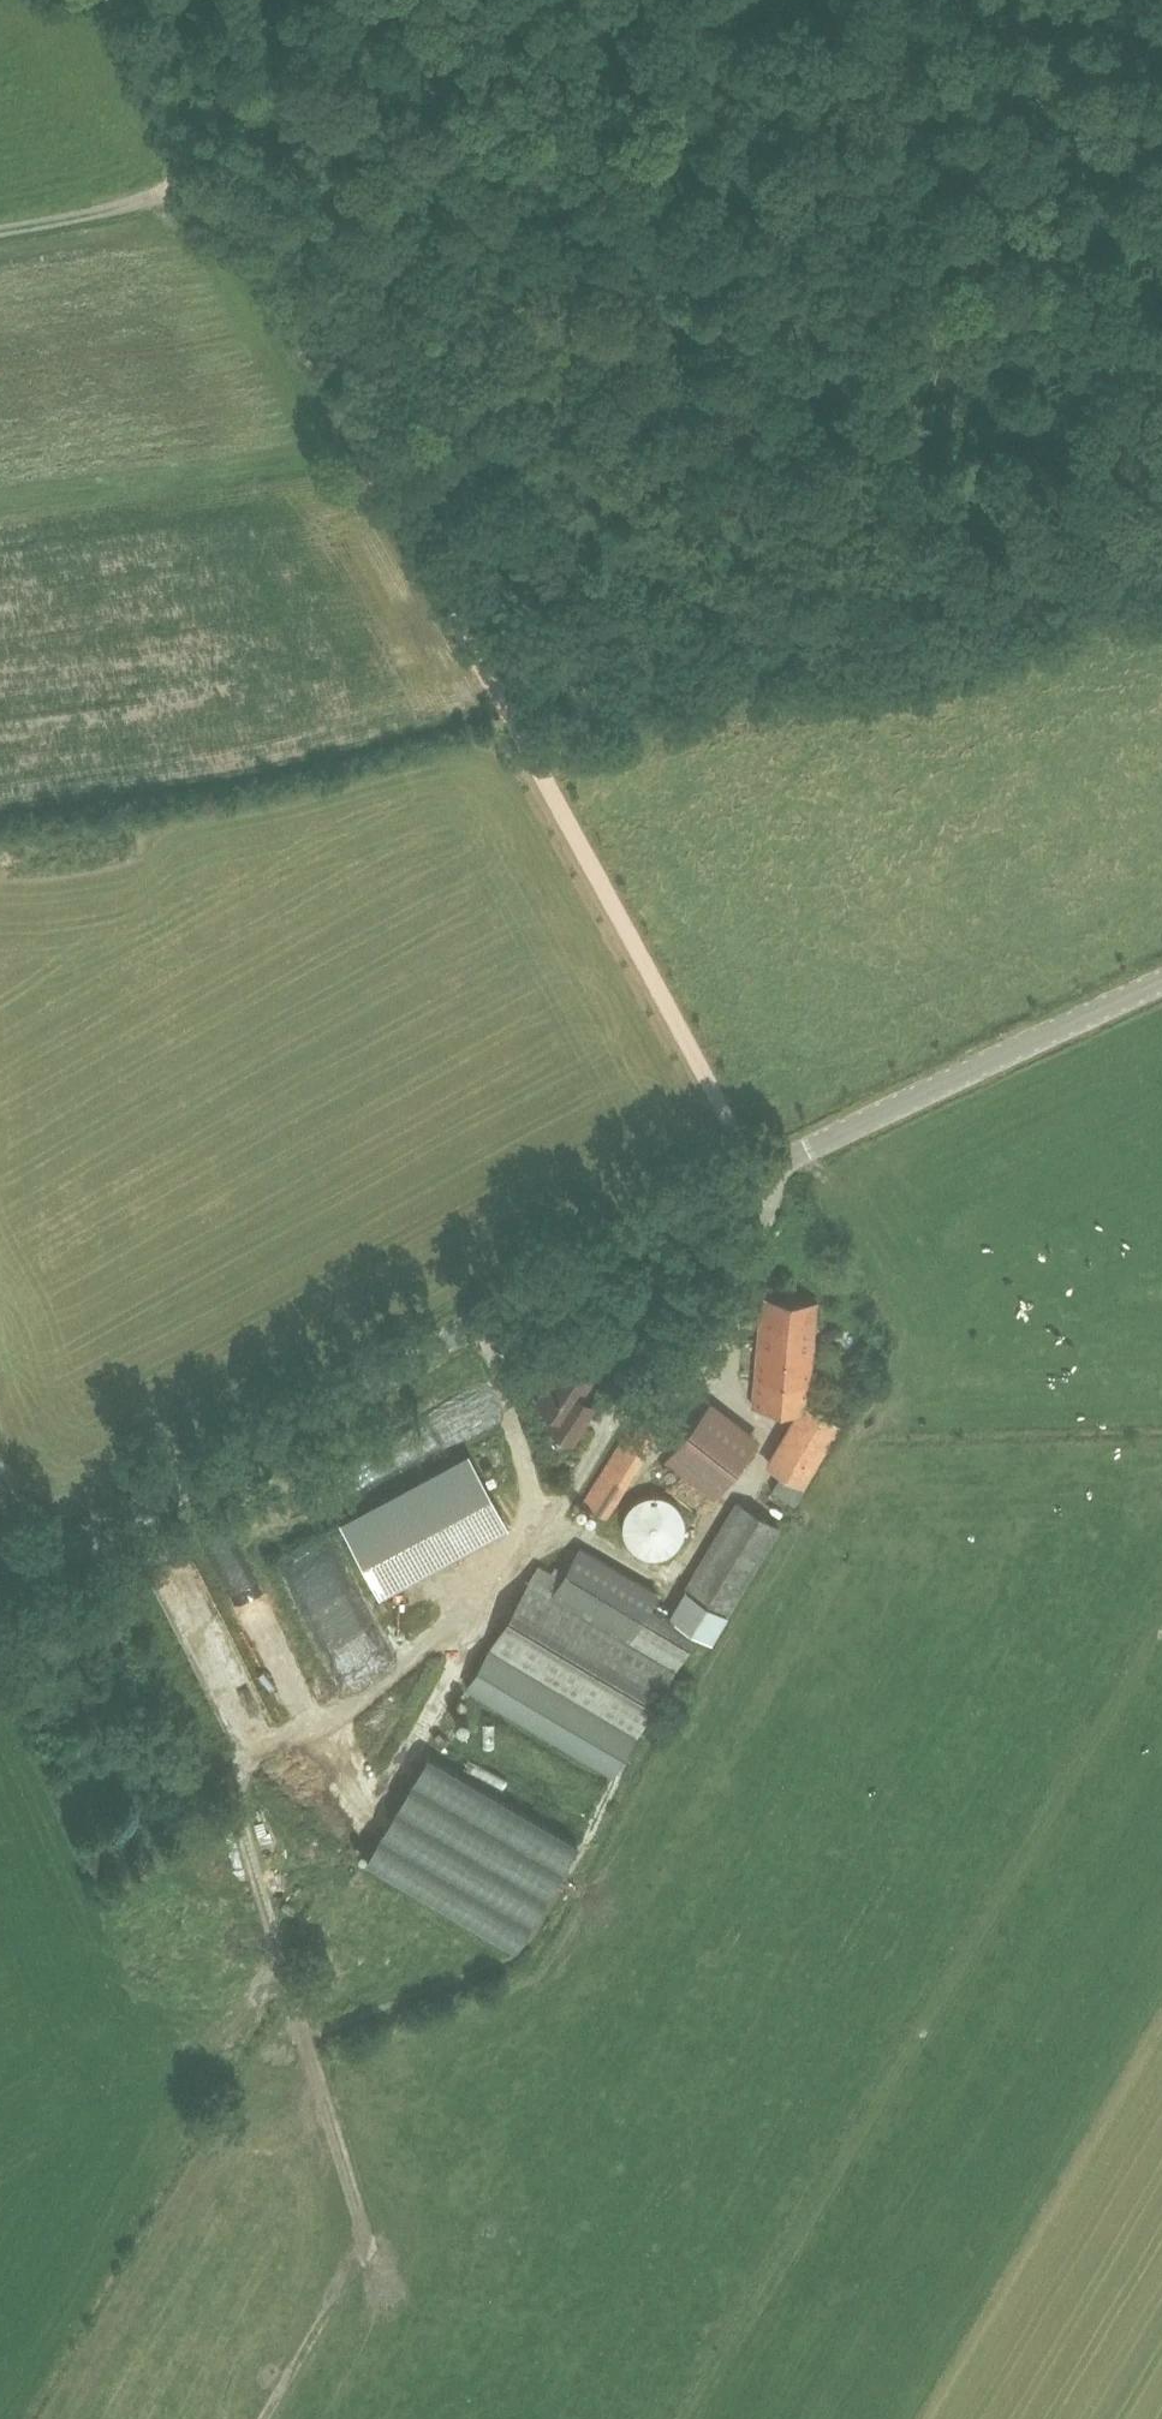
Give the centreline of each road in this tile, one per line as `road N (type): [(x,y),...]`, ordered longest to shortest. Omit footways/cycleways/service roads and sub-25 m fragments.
road 1 (track): [(121,0),(755,1165)]
road 2 (unclassified): [(0,1561),(755,1165),(1161,981)]
road 3 (track): [(251,2418),(357,2242),(251,1872)]
road 4 (track): [(0,230),(223,191)]

